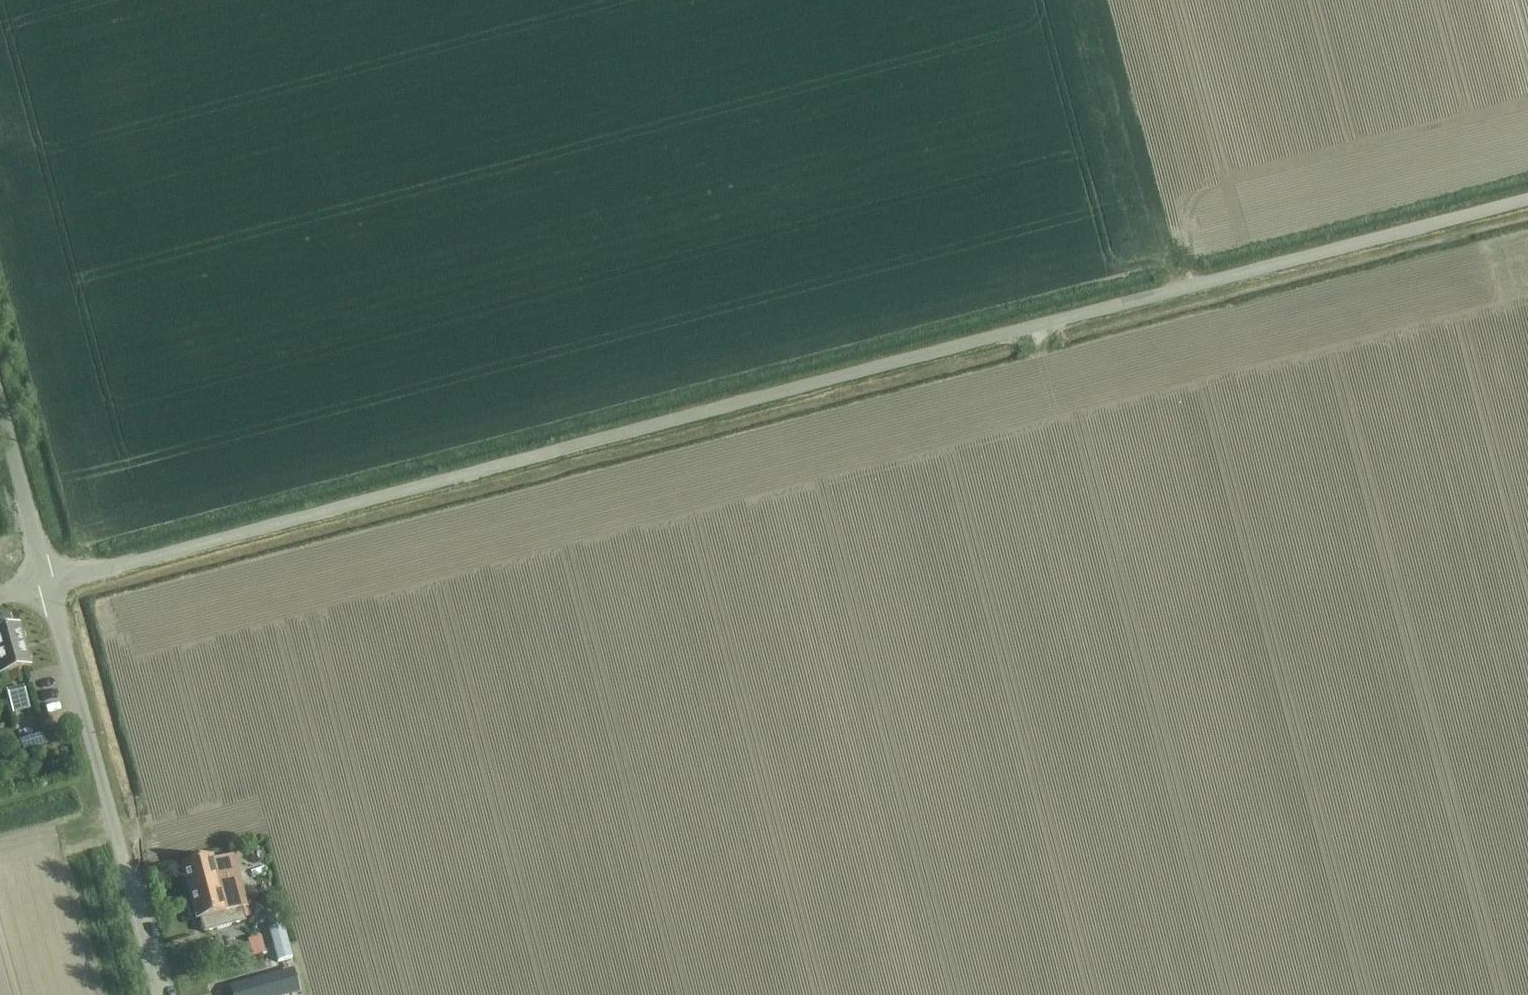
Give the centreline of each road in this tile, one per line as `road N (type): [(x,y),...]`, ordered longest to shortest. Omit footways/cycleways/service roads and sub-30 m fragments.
road 1 (unclassified): [(47,586),(1527,199)]
road 2 (unclassified): [(156,994),(47,586)]
road 3 (unclassified): [(47,586),(0,412)]

